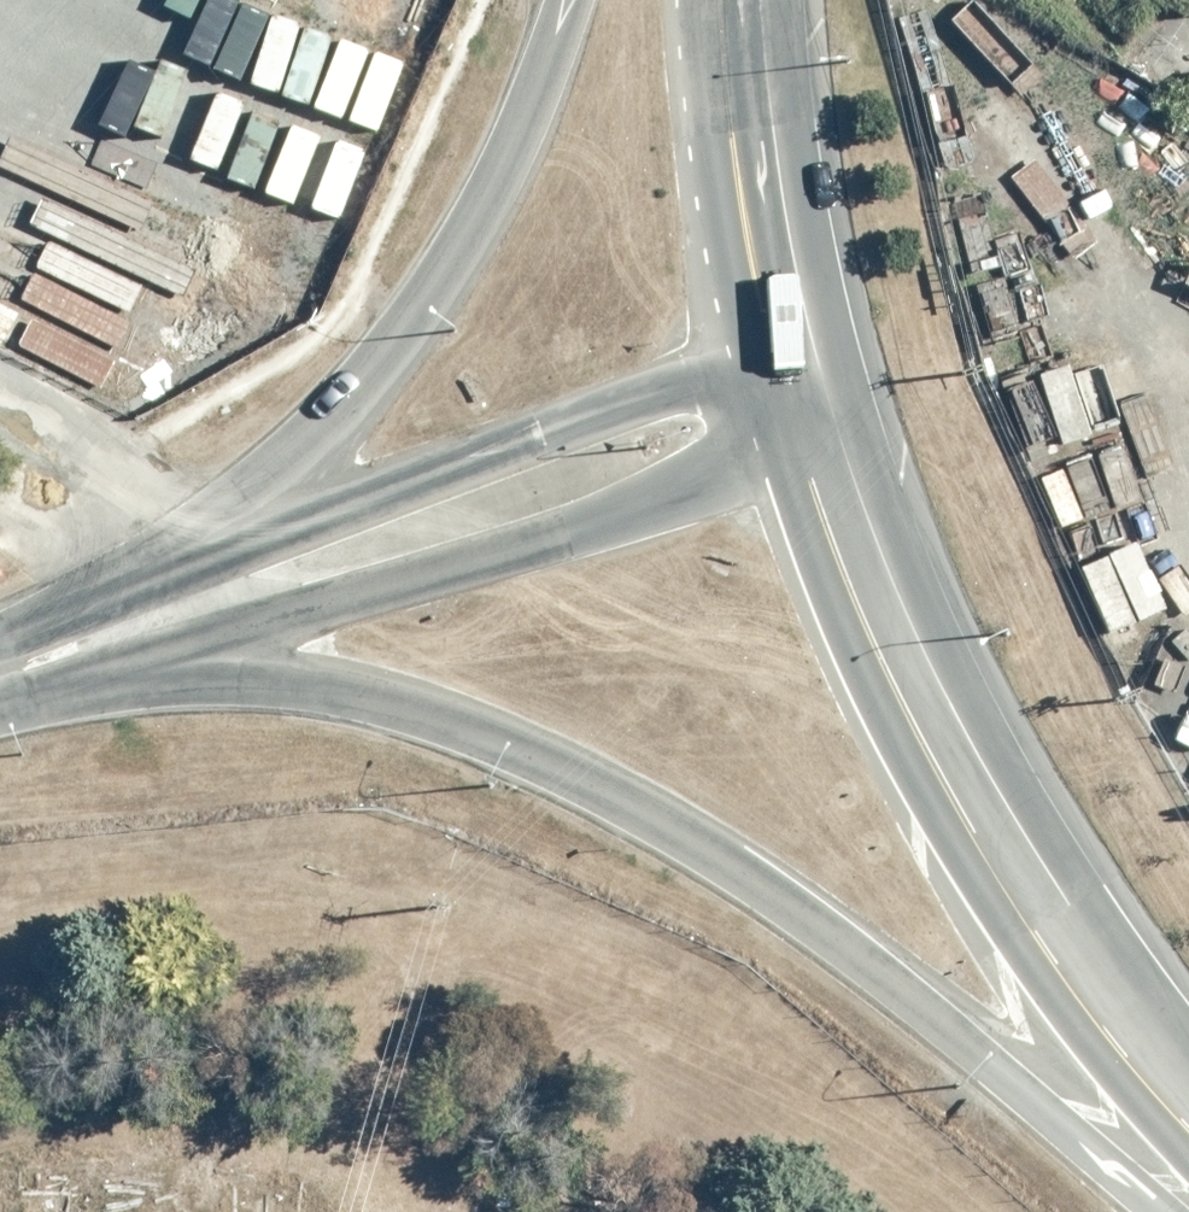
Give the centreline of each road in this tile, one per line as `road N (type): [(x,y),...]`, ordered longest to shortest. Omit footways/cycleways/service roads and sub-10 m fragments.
road 1 (primary): [(1160,1211),(865,960),(723,862),(535,753),(417,707),(295,678),(149,657)]
road 2 (secondary): [(1188,1126),(1086,1012),(938,780),(838,570),(787,432)]
road 3 (primary): [(143,576),(320,423),(394,339),(459,245),(566,0)]
road 4 (primary): [(787,432),(615,519),(149,657)]
road 5 (primary): [(143,576),(691,378),(776,387)]
road 6 (primary): [(776,387),(732,188),(716,0)]
road 7 (primary): [(149,657),(0,697)]
road 8 (primary): [(0,632),(143,576)]

